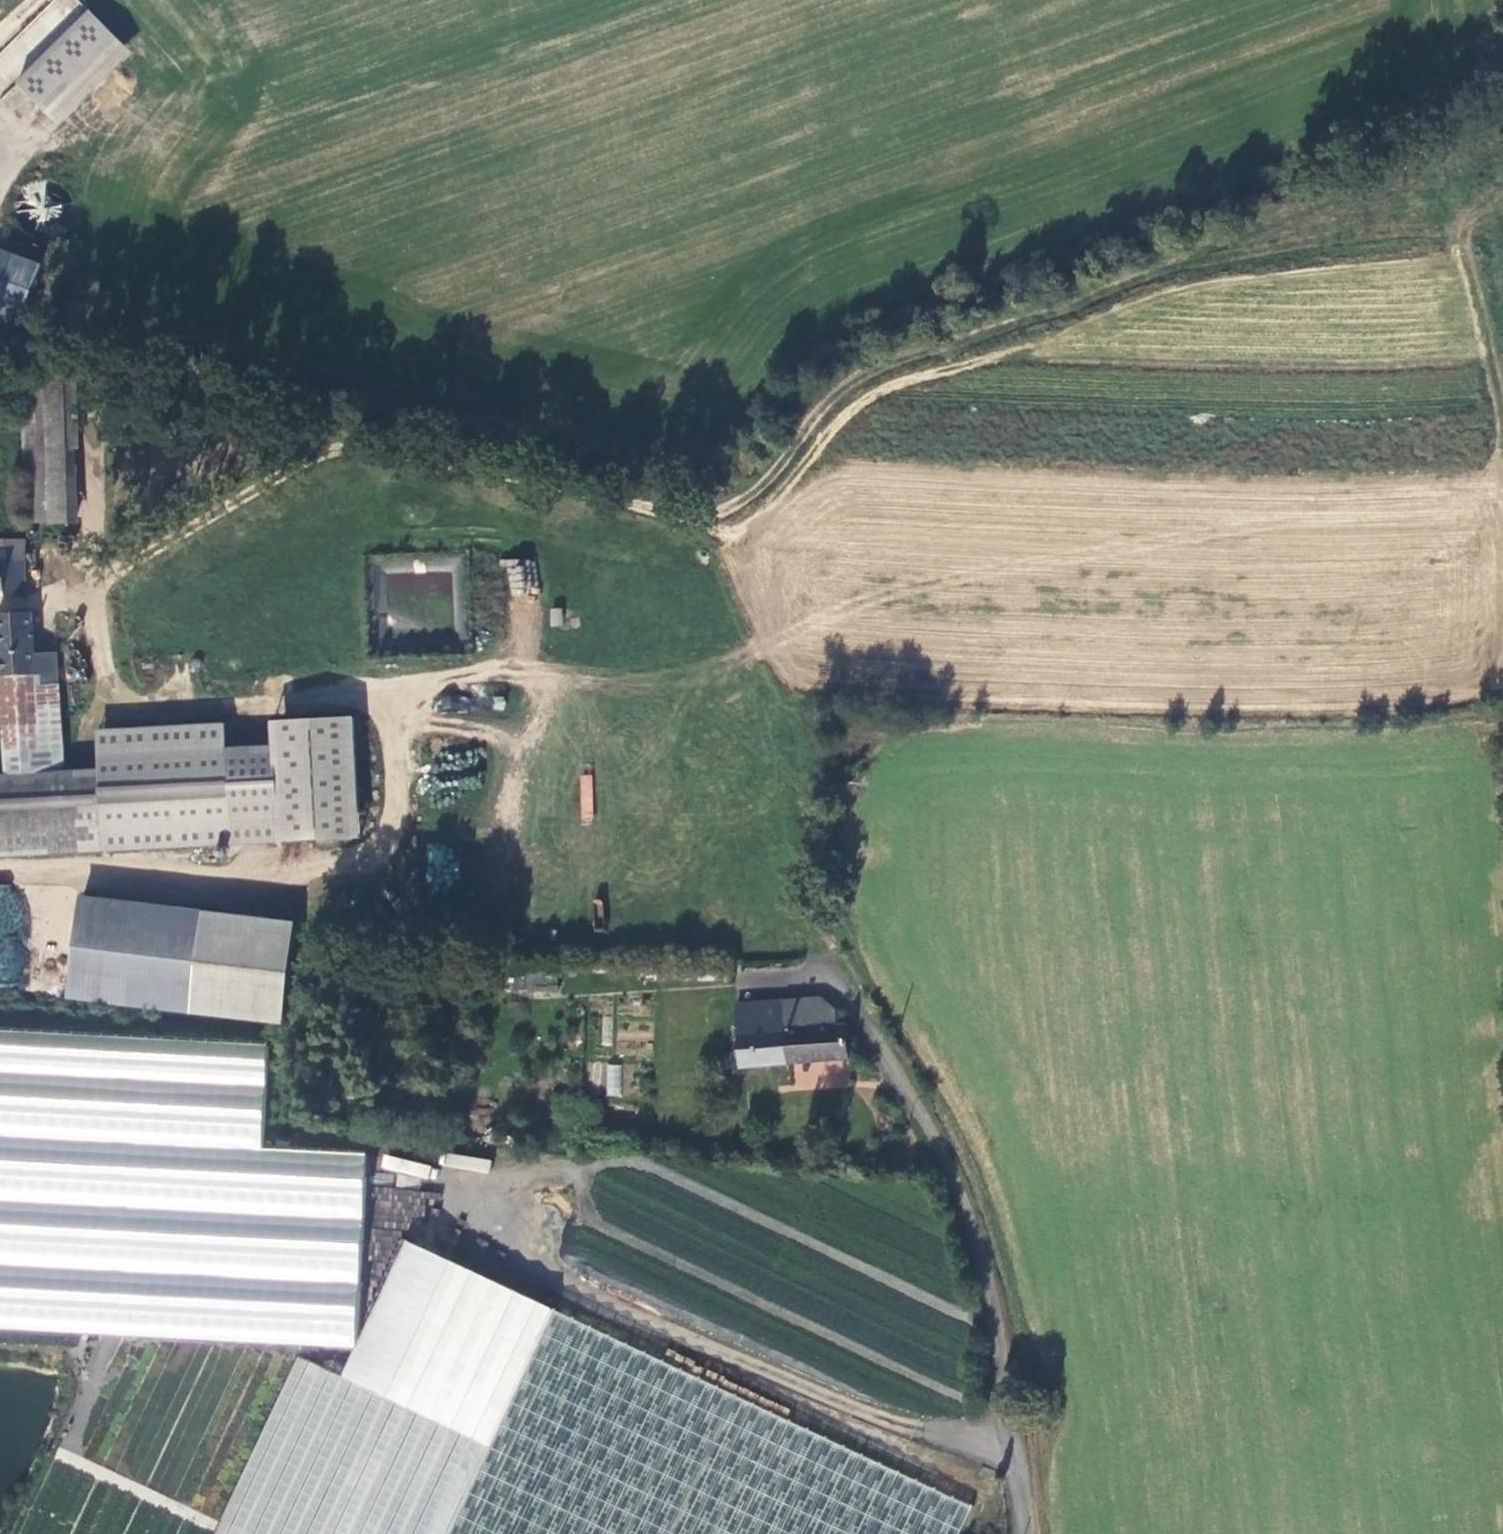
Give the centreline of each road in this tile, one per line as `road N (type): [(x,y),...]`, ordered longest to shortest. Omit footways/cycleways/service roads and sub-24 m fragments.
road 1 (unclassified): [(856,1017),(955,1181),(979,1243),(1024,1533)]

